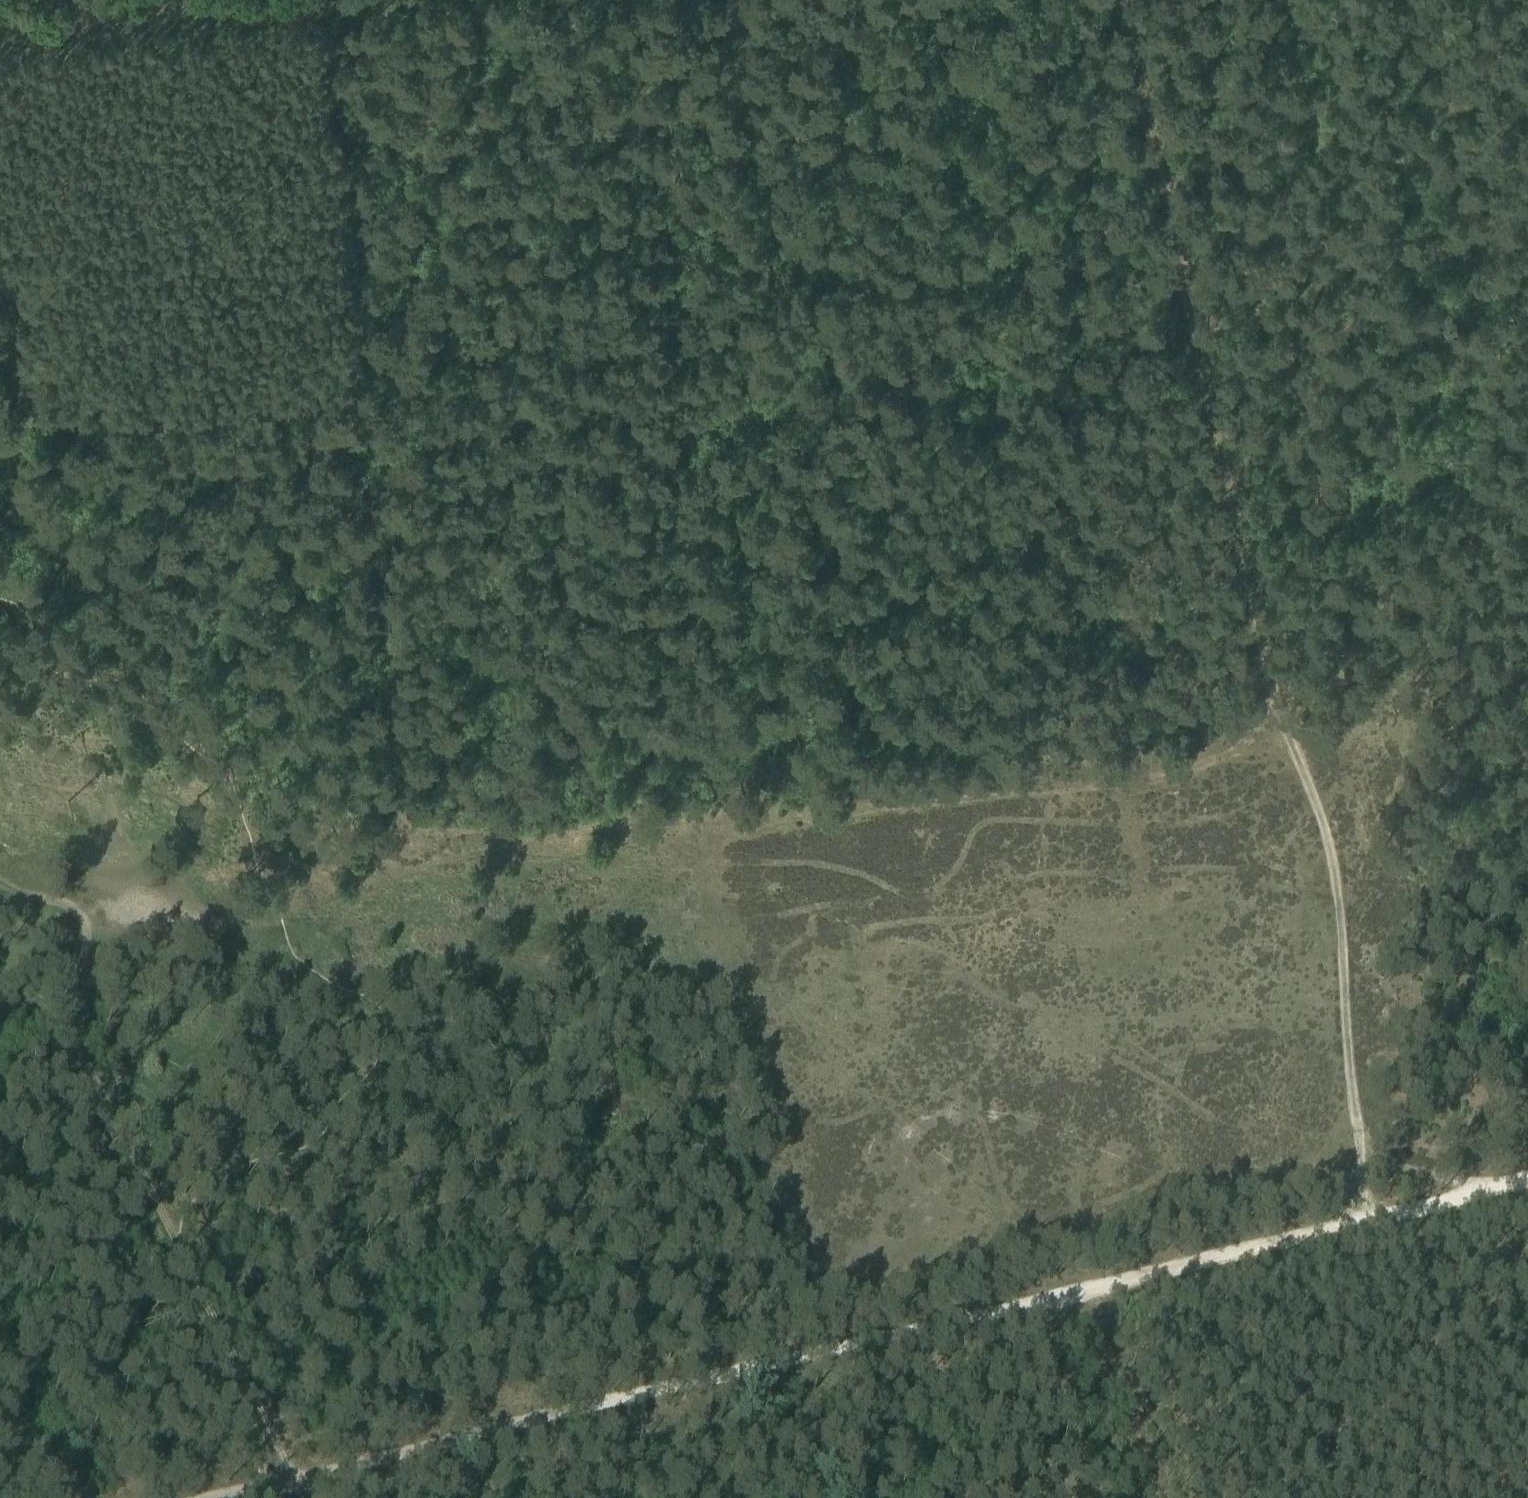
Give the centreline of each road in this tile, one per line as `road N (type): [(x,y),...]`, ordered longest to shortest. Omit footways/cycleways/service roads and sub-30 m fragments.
road 1 (track): [(1133,0),(1180,262),(1284,726),(1337,865),(1360,1173),(1346,1224)]
road 2 (track): [(233,1497),(848,1339),(1064,1295)]
road 3 (track): [(0,36),(332,0)]
road 4 (track): [(1064,1295),(1346,1224)]
road 5 (track): [(179,1265),(68,1025)]
road 6 (track): [(300,1497),(179,1265)]
road 7 (track): [(1132,1497),(1064,1295)]
road 8 (track): [(1346,1224),(1527,1180)]
road 9 (track): [(1358,1138),(1396,1168),(1527,1177)]

